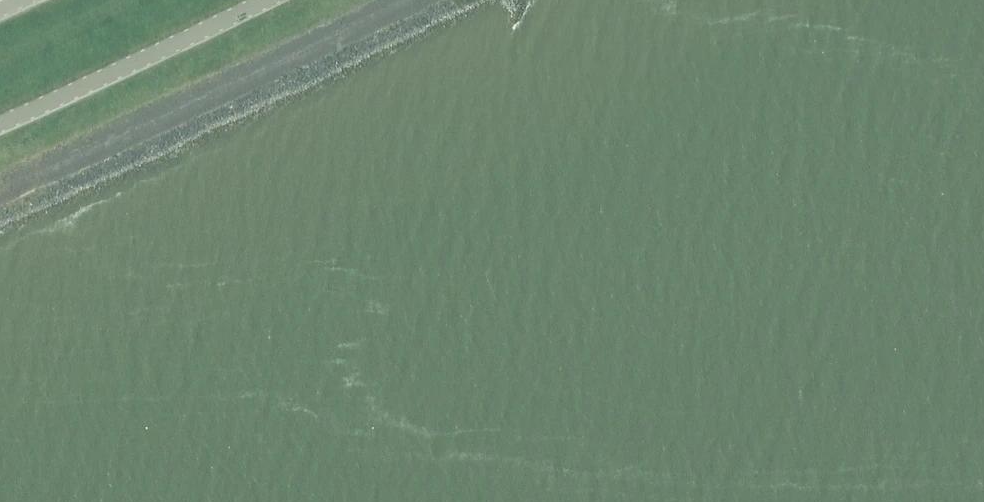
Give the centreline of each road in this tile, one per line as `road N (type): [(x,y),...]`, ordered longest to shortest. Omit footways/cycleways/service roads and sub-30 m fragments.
road 1 (tertiary): [(0,123),(263,0)]

